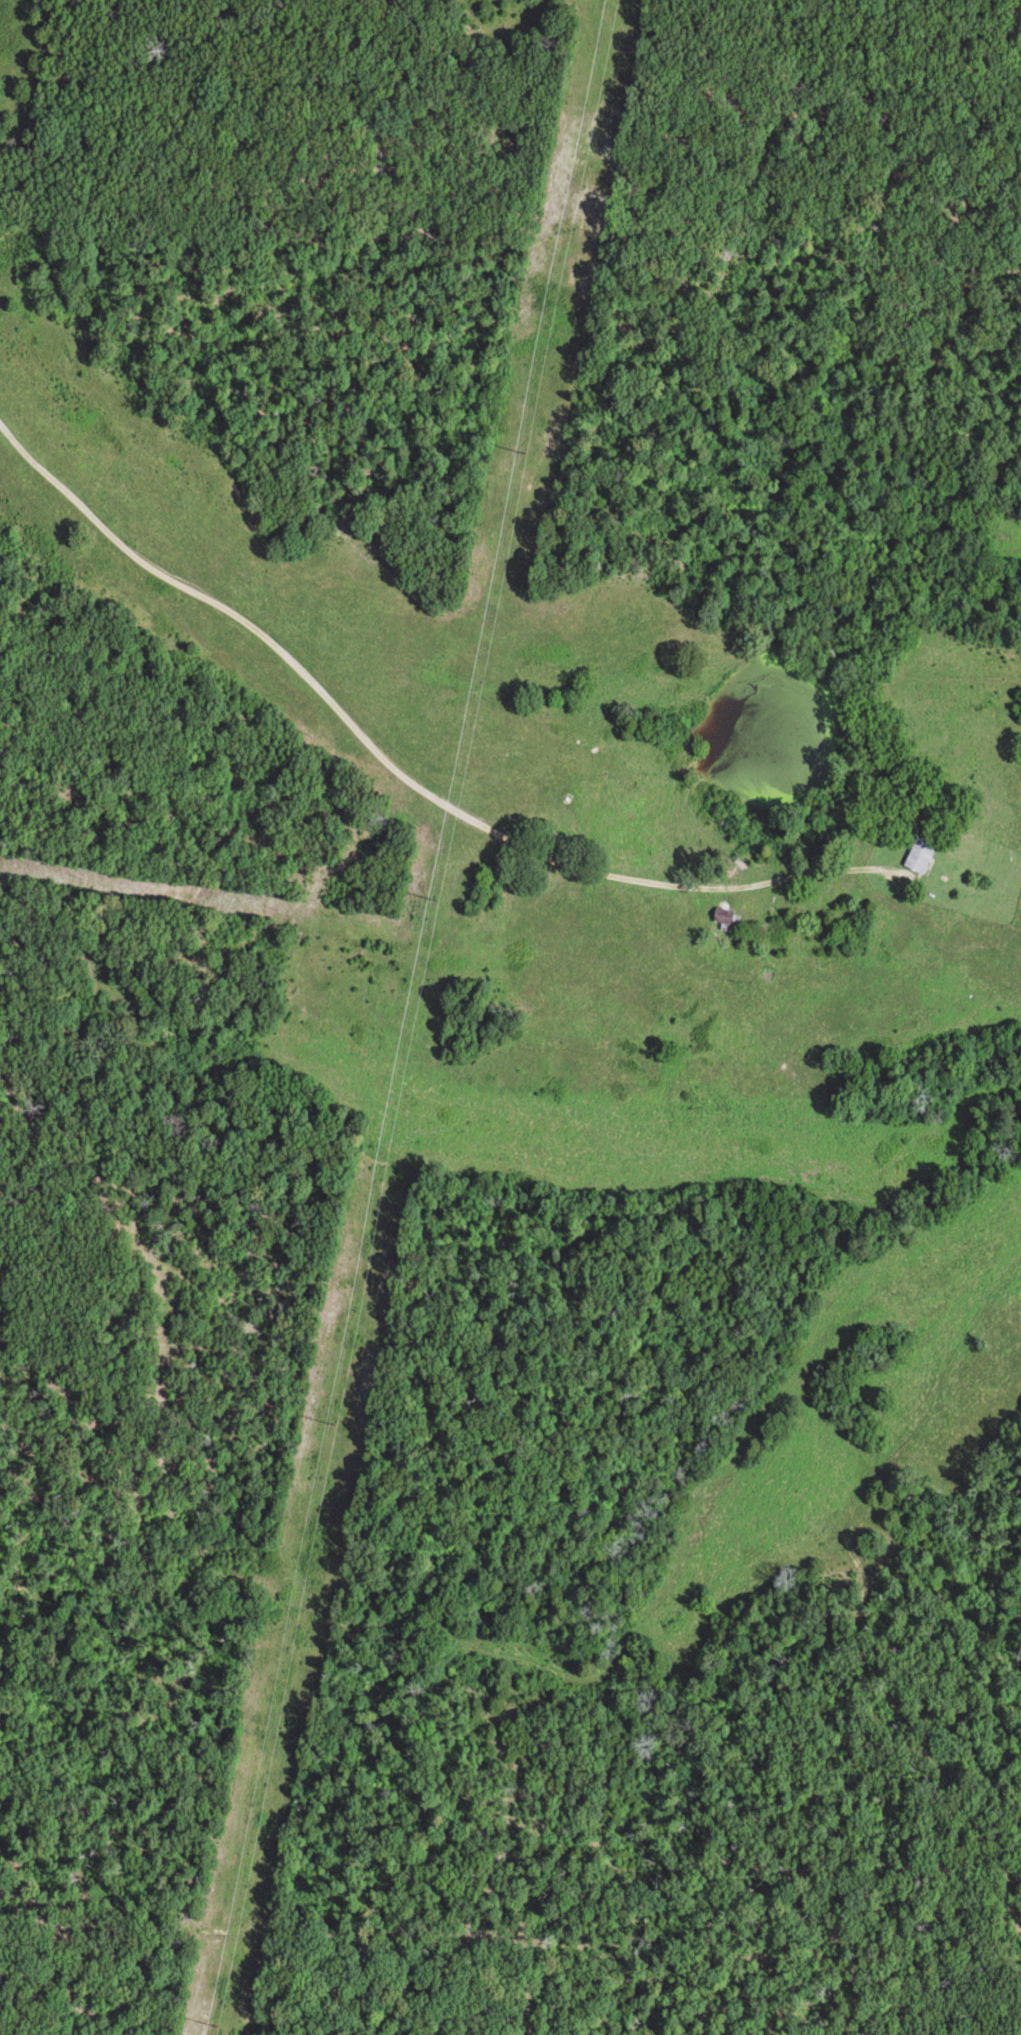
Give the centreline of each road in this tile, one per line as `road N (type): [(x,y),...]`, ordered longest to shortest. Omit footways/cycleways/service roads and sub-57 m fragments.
road 1 (residential): [(975,880),(862,902),(690,902),(523,843),(253,594),(129,518),(0,386)]

